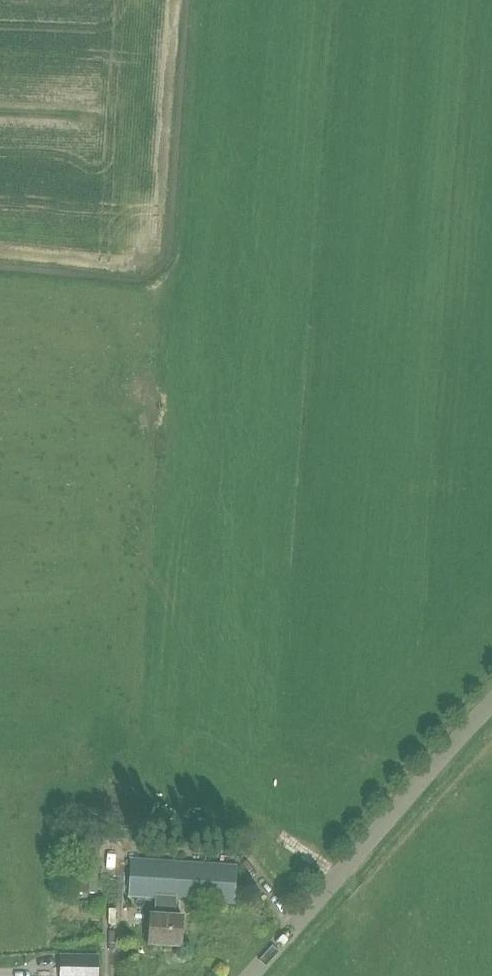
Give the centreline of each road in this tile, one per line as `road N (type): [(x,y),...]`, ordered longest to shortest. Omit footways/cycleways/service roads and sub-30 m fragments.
road 1 (unclassified): [(248,975),(491,702)]

